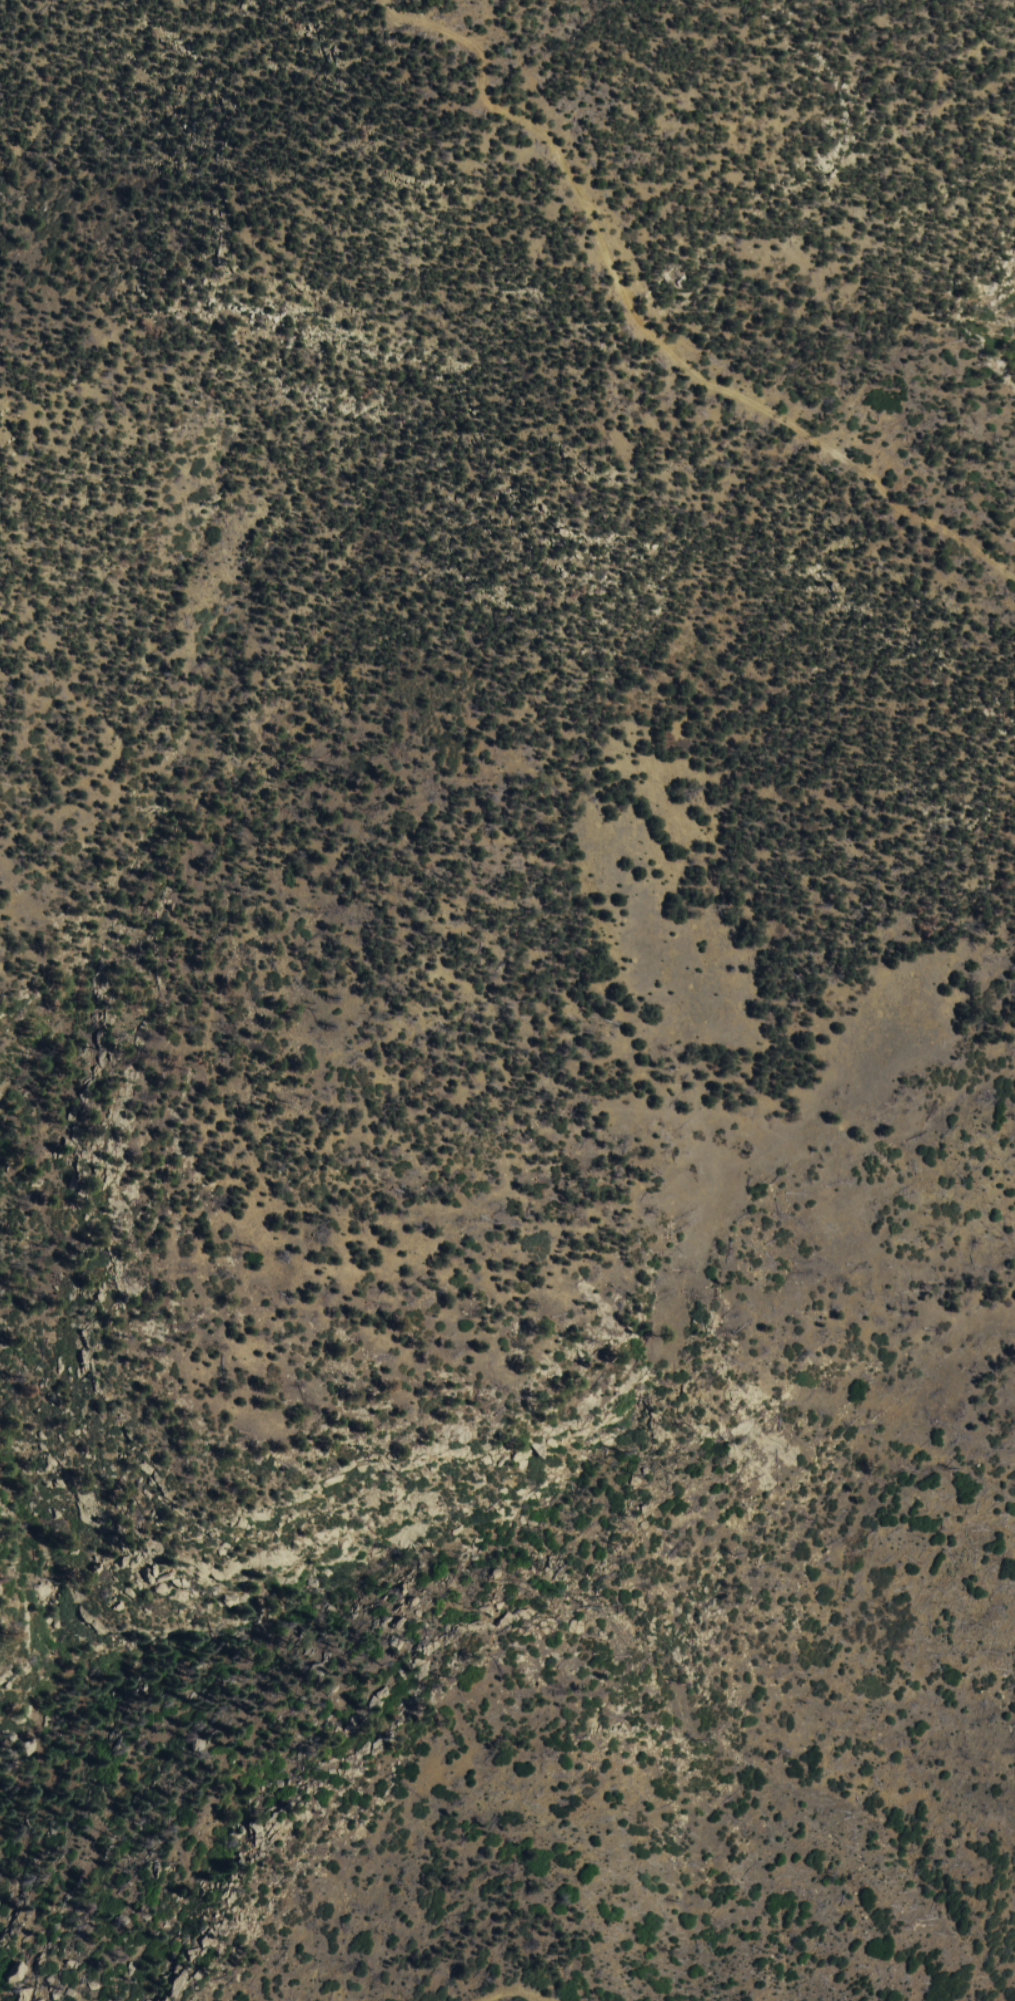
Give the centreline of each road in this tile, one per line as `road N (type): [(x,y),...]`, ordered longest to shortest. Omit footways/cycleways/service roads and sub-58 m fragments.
road 1 (track): [(1014,578),(890,503),(874,477),(680,362),(631,313),(554,148),(483,100),(481,58),(441,29),(394,16),(384,0)]

